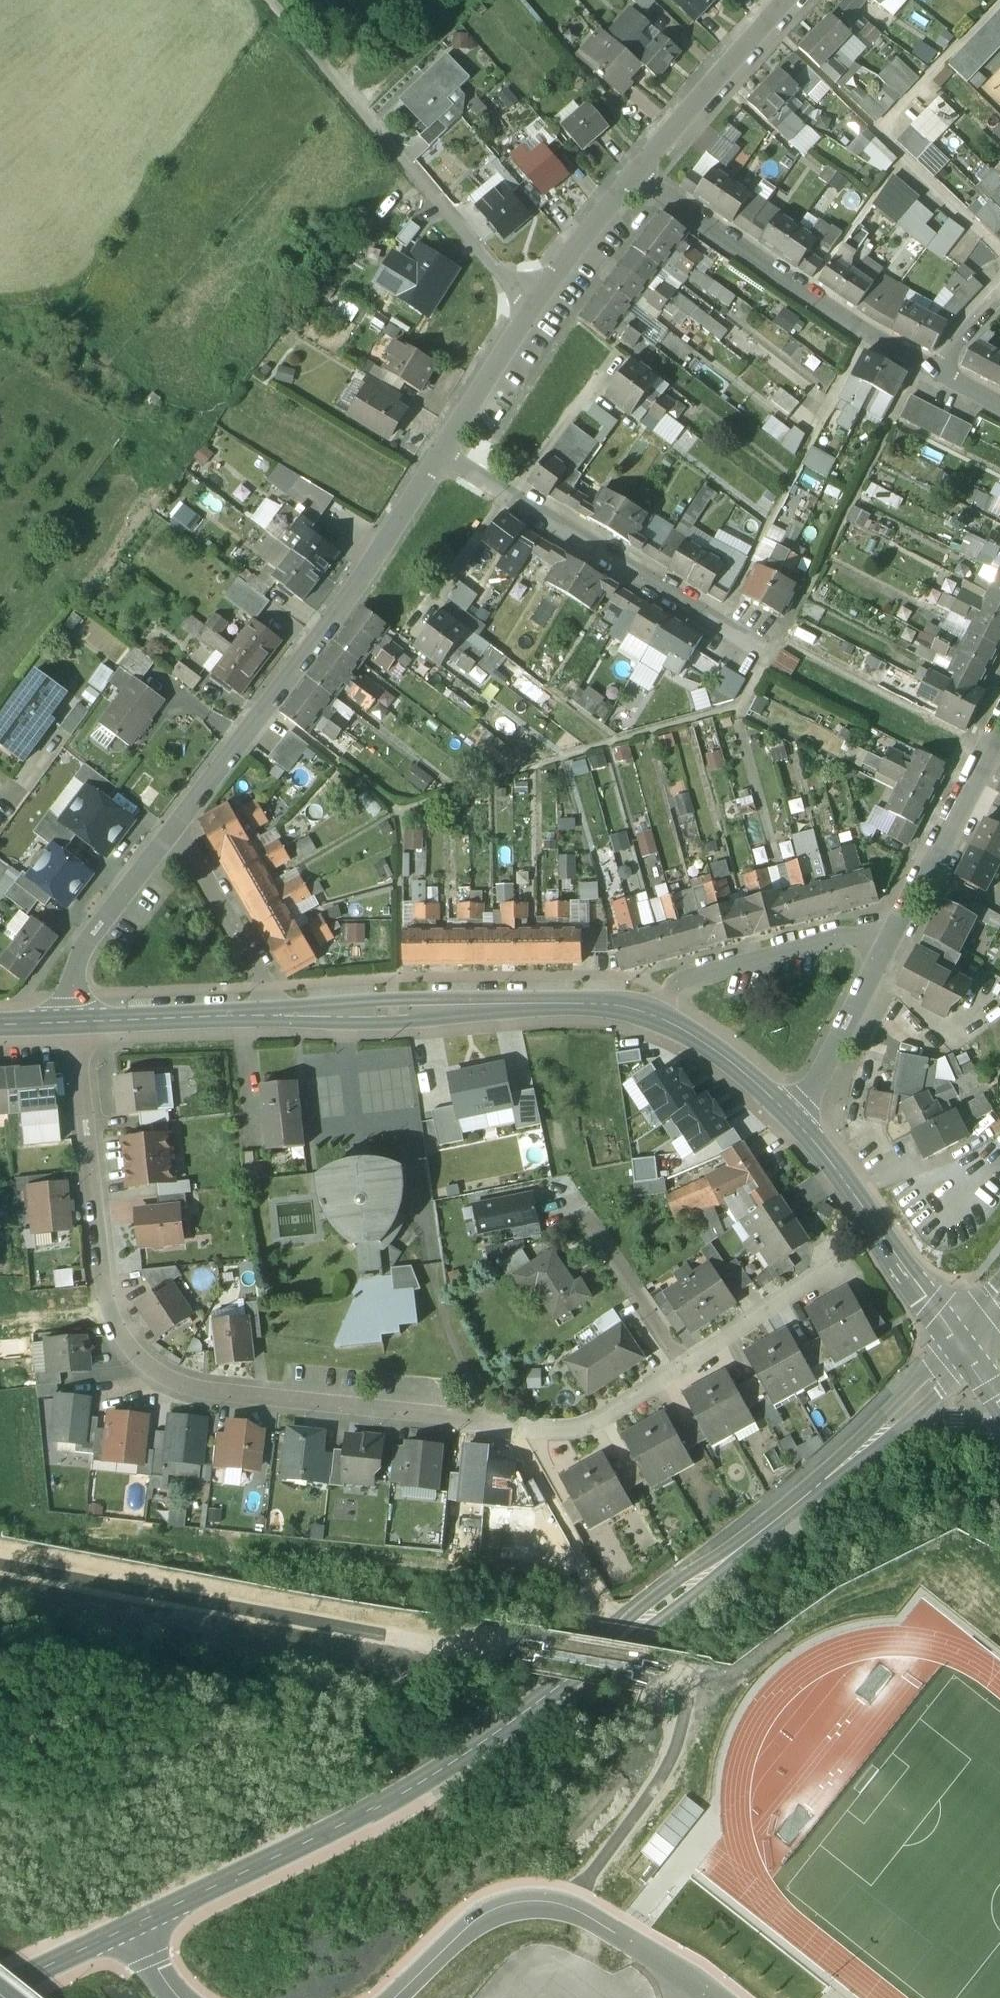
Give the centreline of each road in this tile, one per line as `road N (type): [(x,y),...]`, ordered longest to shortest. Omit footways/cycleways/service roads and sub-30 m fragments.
road 1 (residential): [(77,1022),(100,1263),(121,1335),(150,1369),(188,1391),(552,1430),(602,1424),(687,1365)]
road 2 (tertiary): [(139,1926),(408,1788),(527,1708),(877,1440)]
road 3 (residential): [(170,838),(351,592),(436,451)]
road 4 (residential): [(436,451),(774,646)]
road 5 (unclassified): [(390,1997),(474,1924),(540,1900),(583,1911),(712,1997)]
road 6 (tertiary): [(649,1014),(614,1004),(275,1011)]
road 7 (residential): [(933,370),(633,180)]
road 8 (tertiary): [(965,1345),(797,1122)]
road 9 (residential): [(883,940),(842,934),(673,979),(649,1014)]
road 10 (residential): [(369,118),(530,311)]
road 11 (residential): [(883,940),(999,719)]
road 12 (residential): [(633,180),(789,0)]
road 13 (residential): [(77,1022),(86,960),(170,838)]
road 14 (residential): [(170,838),(201,855),(275,1011)]
road 15 (residential): [(797,1122),(883,940)]
road 16 (residential): [(687,1365),(576,1200)]
road 17 (tertiary): [(275,1011),(77,1022)]
road 18 (tertiary): [(797,1122),(721,1056),(649,1014)]
road 19 (residential): [(687,1365),(838,1269)]
road 20 (residential): [(436,451),(530,311)]
road 21 (residential): [(530,311),(633,180)]
road 22 (track): [(271,0),(369,118)]
road 23 (tertiary): [(0,1990),(139,1926)]
road 24 (tertiary): [(877,1440),(965,1345)]
road 25 (tertiary): [(877,1440),(907,1428),(958,1422),(999,1432)]

